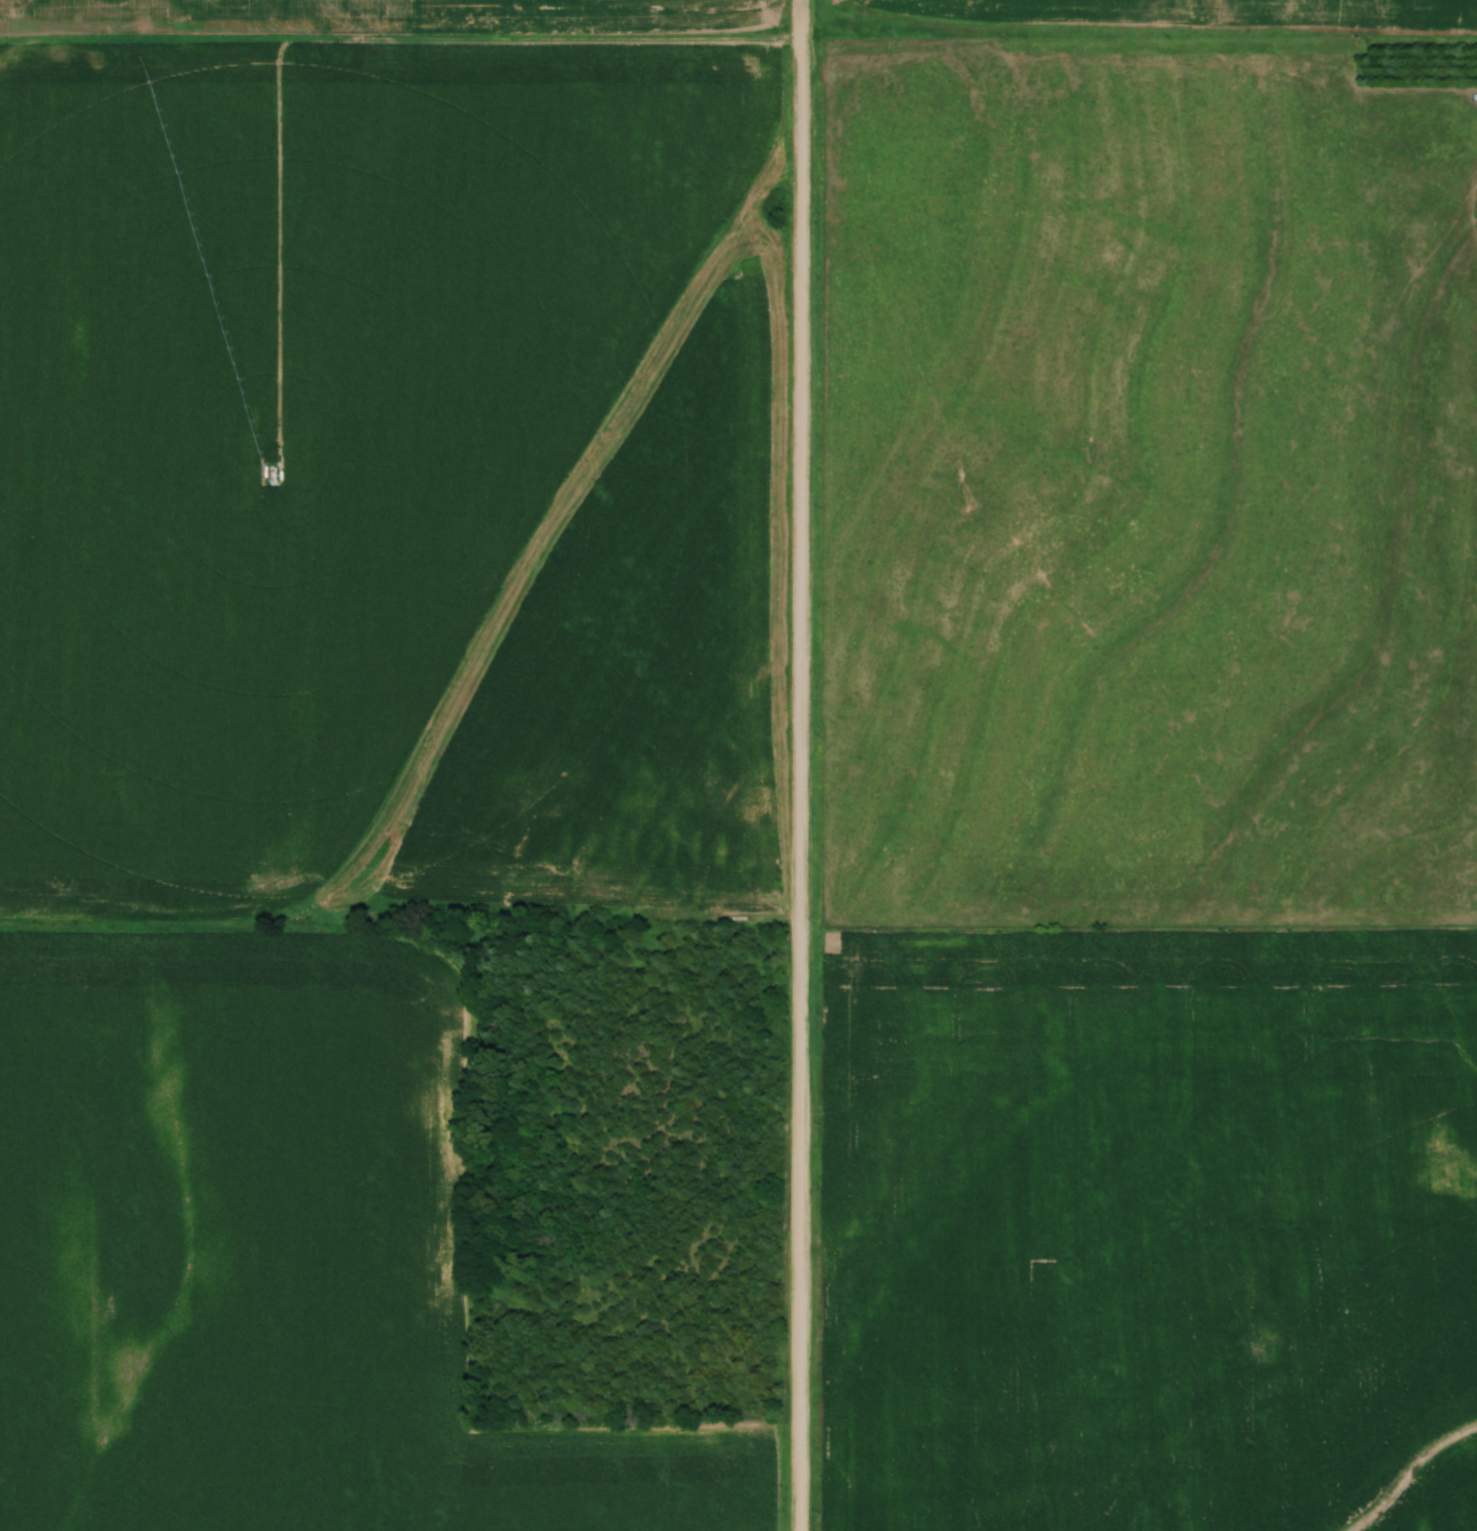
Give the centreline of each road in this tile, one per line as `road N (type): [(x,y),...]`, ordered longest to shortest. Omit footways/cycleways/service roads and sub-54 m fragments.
road 1 (residential): [(799,1530),(802,0)]

